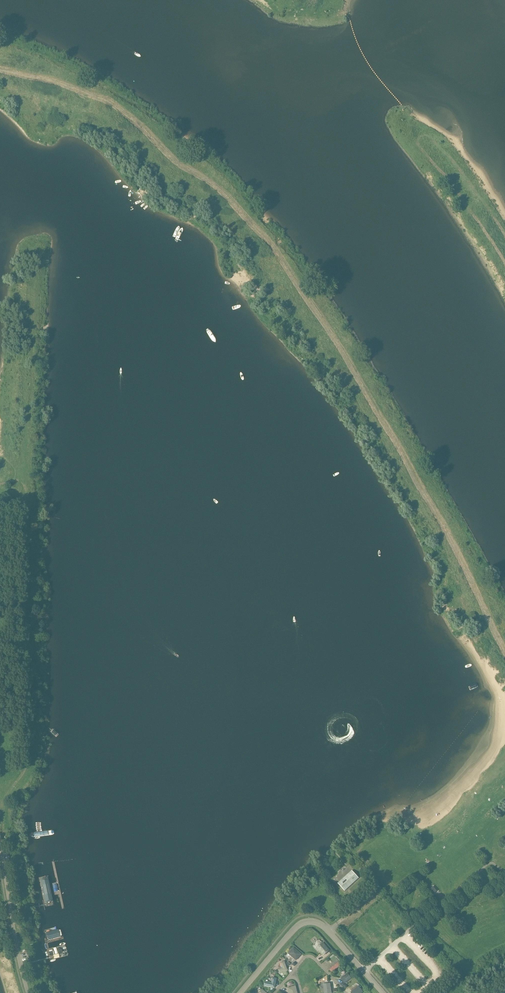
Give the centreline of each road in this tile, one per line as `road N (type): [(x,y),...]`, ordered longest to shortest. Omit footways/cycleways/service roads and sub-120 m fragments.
road 1 (track): [(0,811),(27,765),(23,488),(0,481)]
road 2 (unclassified): [(383,992),(326,929),(309,922),(293,930),(241,992)]
road 3 (unclassified): [(26,992),(0,840)]

